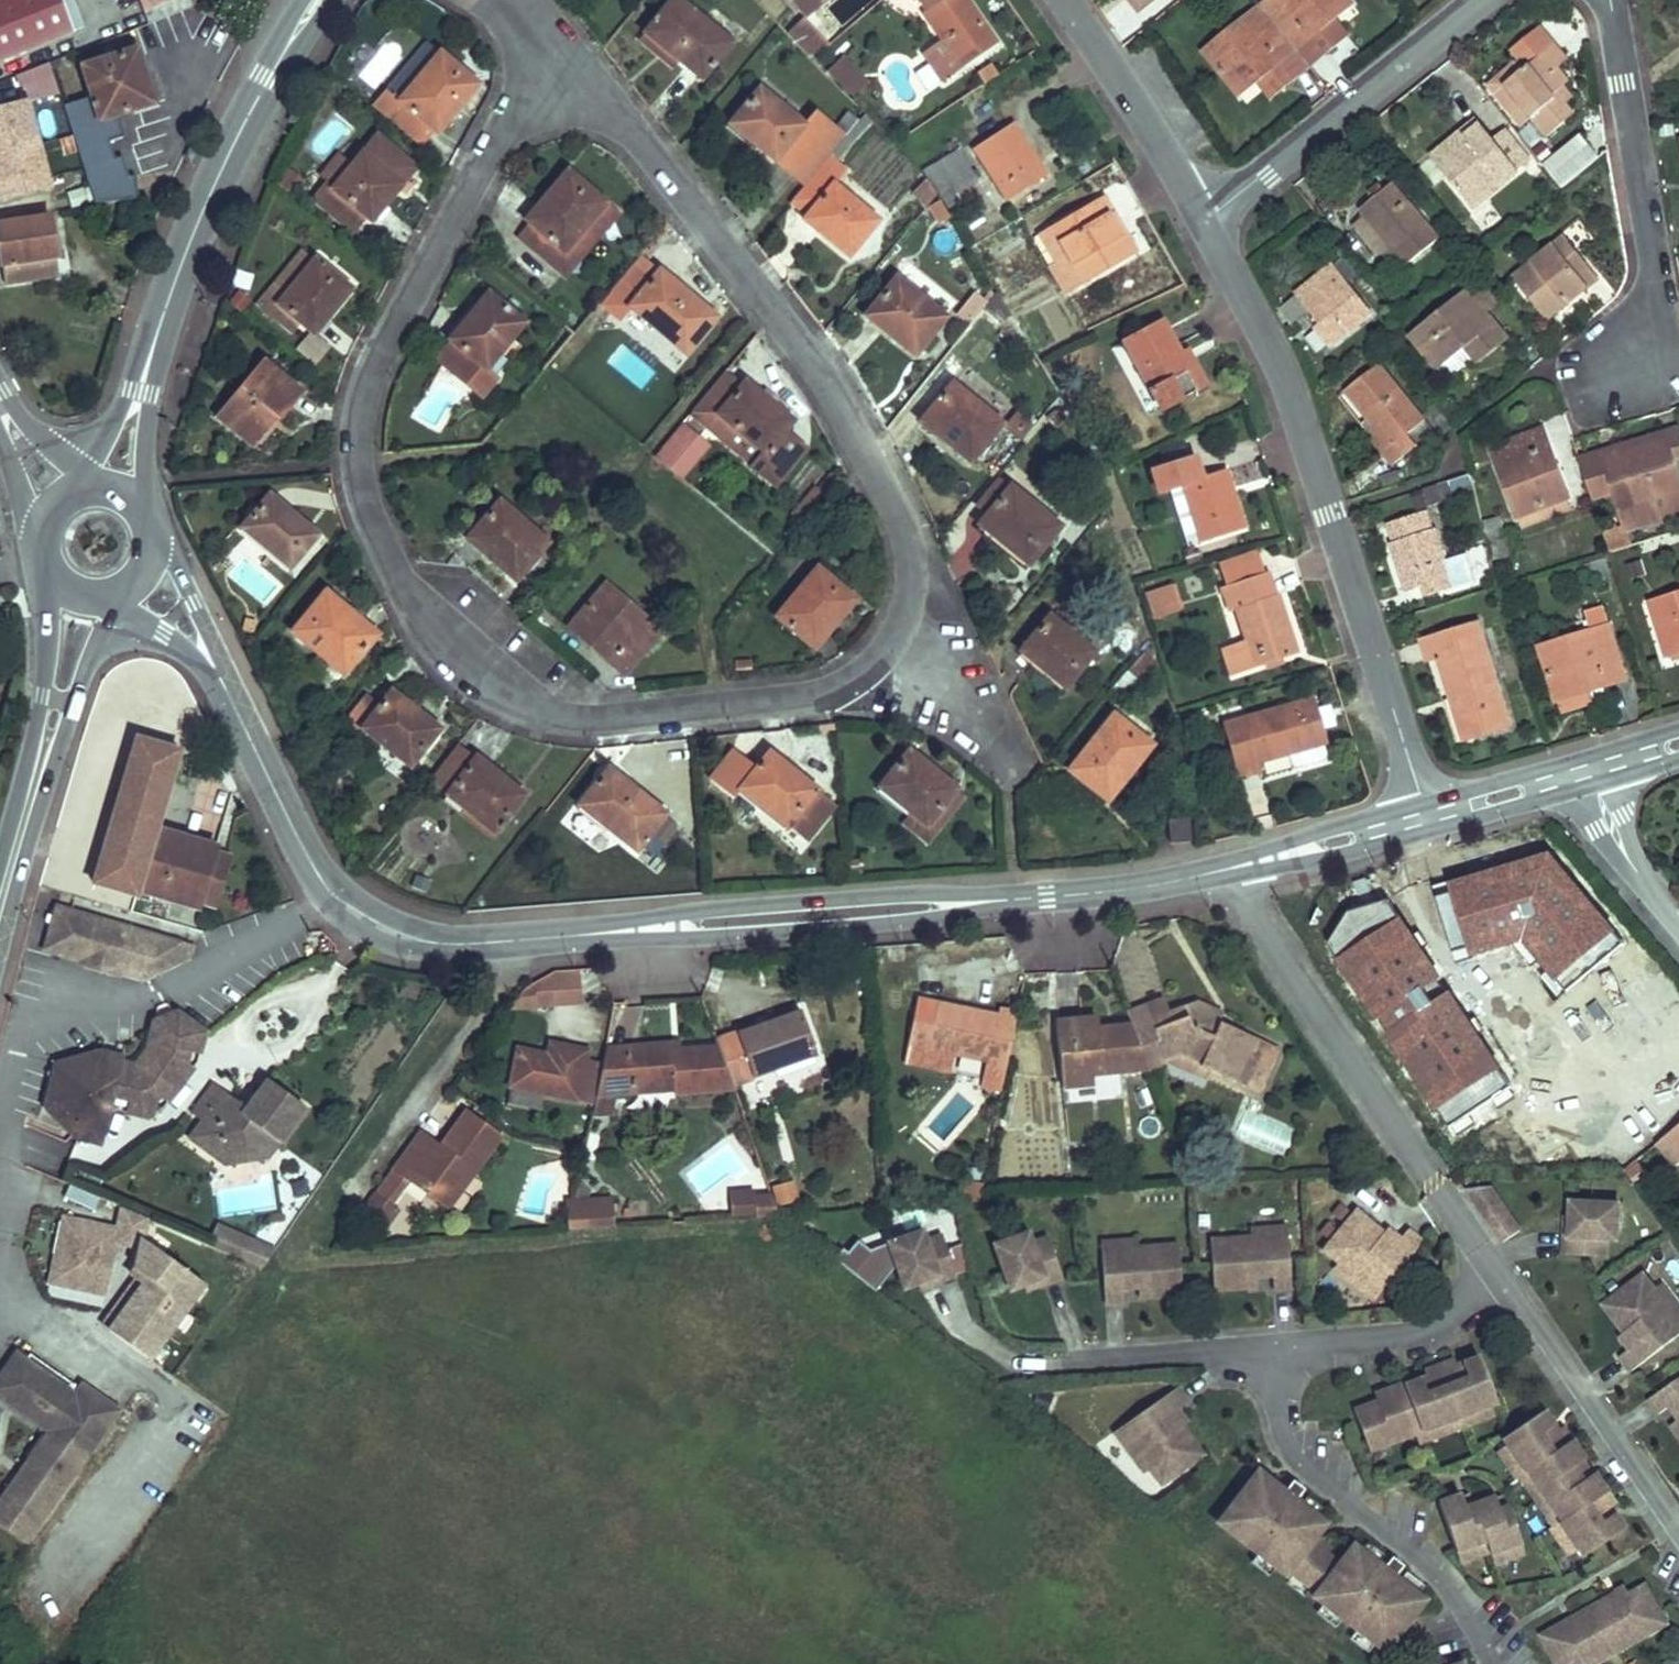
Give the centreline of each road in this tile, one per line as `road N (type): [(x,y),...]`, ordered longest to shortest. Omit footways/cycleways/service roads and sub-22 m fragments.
road 1 (residential): [(901,642),(860,679),(803,701),(574,724),(513,703),(415,607),(358,465),(374,379),(521,93),(570,69)]
road 2 (residential): [(570,69),(769,314),(872,463),(902,532),(915,602),(901,642)]
road 3 (residential): [(1429,816),(1276,356),(1209,226)]
road 4 (residential): [(582,936),(442,945),(393,934),(350,910),(310,861),(223,684)]
road 5 (residential): [(1015,901),(927,896),(699,912),(582,936)]
road 6 (residential): [(582,936),(705,937),(931,919),(1015,901)]
road 7 (residential): [(1234,869),(1254,919),(1439,1182)]
road 8 (residential): [(1611,0),(1656,263),(1635,365)]
road 9 (residential): [(1209,226),(1488,0)]
road 10 (secondary): [(320,0),(237,138),(165,311)]
road 11 (secondary): [(55,578),(42,697),(0,899)]
road 12 (secondary): [(0,901),(117,610)]
road 13 (residential): [(1209,226),(1139,109),(1059,0)]
road 14 (residential): [(1234,869),(1015,901)]
road 15 (secondary): [(145,517),(147,428),(165,311)]
road 16 (residential): [(1429,816),(1234,869)]
road 17 (secondary): [(165,311),(84,473)]
road 18 (residential): [(1589,771),(1609,826),(1678,926)]
road 19 (residential): [(223,684),(194,603),(150,529)]
road 20 (residential): [(1589,771),(1429,816)]
road 21 (residential): [(901,642),(998,751)]
road 22 (residential): [(117,610),(223,684)]
road 23 (tertiary): [(0,429),(42,547)]

